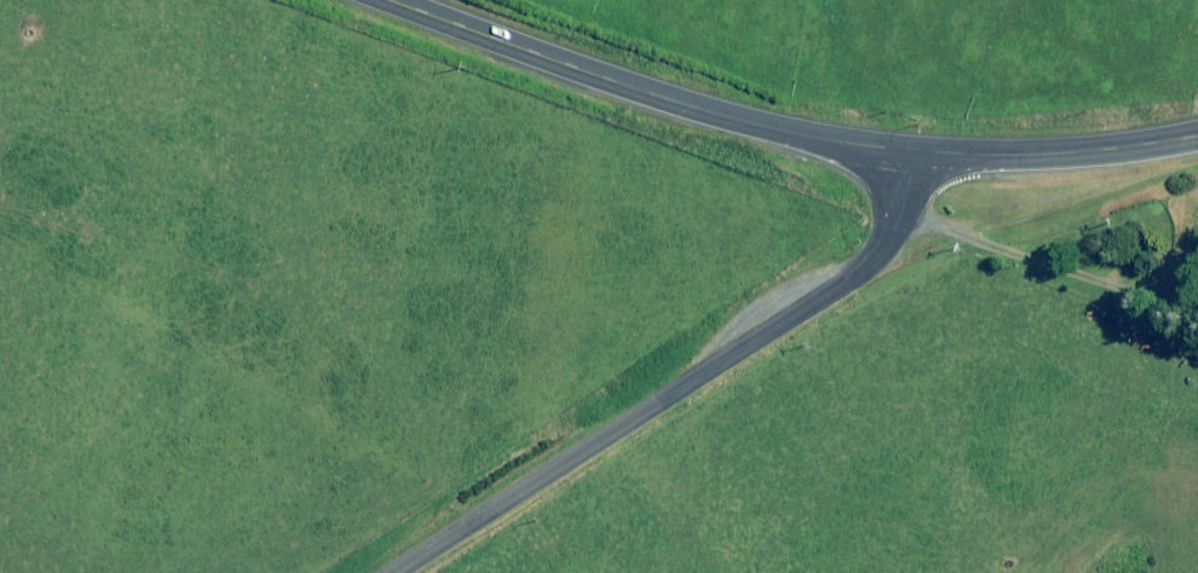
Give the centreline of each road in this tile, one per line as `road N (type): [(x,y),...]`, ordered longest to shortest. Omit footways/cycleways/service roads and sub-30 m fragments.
road 1 (unclassified): [(408,572),(874,265),(904,210),(913,153)]
road 2 (tertiary): [(913,153),(725,118),(390,0)]
road 3 (tertiary): [(1197,133),(1028,152),(913,153)]

